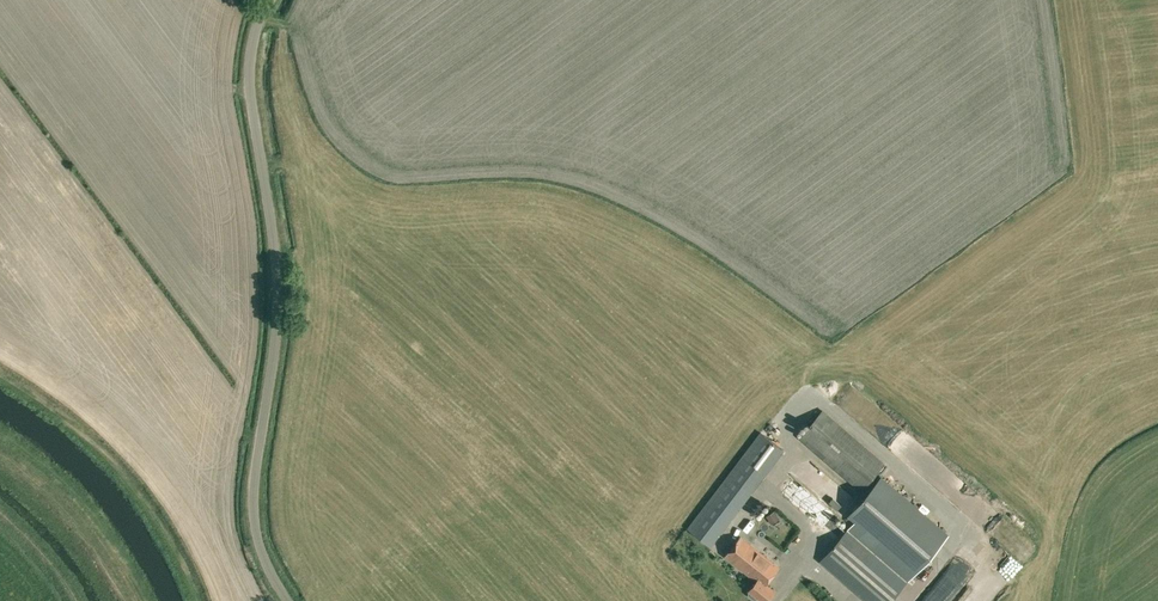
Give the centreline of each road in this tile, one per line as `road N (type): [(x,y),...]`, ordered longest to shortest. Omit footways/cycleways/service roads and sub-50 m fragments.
road 1 (unclassified): [(286,600),(257,550),(253,513),(276,295),(251,61),(269,0)]
road 2 (track): [(0,373),(113,459),(155,510),(201,600)]

